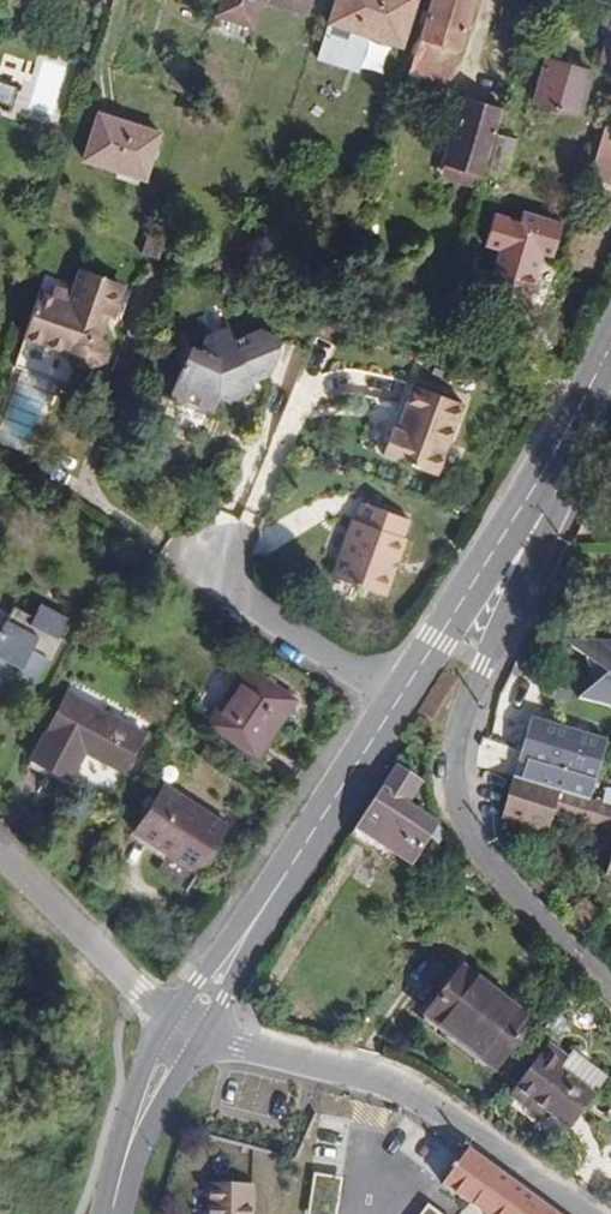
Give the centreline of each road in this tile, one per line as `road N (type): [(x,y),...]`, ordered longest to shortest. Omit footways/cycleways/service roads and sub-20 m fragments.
road 1 (secondary): [(589,399),(184,1031)]
road 2 (residential): [(610,1002),(542,937),(461,840),(444,758),(452,722),(589,399)]
road 3 (residential): [(581,1213),(410,1097),(184,1031)]
road 4 (residential): [(184,1031),(0,864)]
road 5 (secondary): [(184,1031),(129,1148),(113,1213)]

